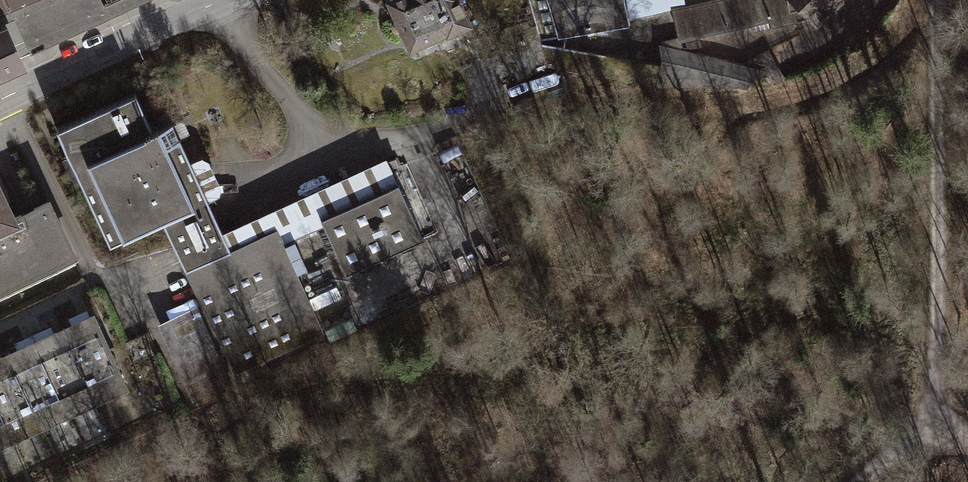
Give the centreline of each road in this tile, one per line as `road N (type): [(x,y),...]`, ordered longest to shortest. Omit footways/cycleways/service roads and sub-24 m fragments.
road 1 (track): [(936,0),(936,361),(918,433)]
road 2 (track): [(921,0),(882,49),(841,77),(781,99),(715,106),(652,99)]
road 3 (residential): [(225,0),(0,100)]
road 4 (track): [(562,89),(405,148)]

